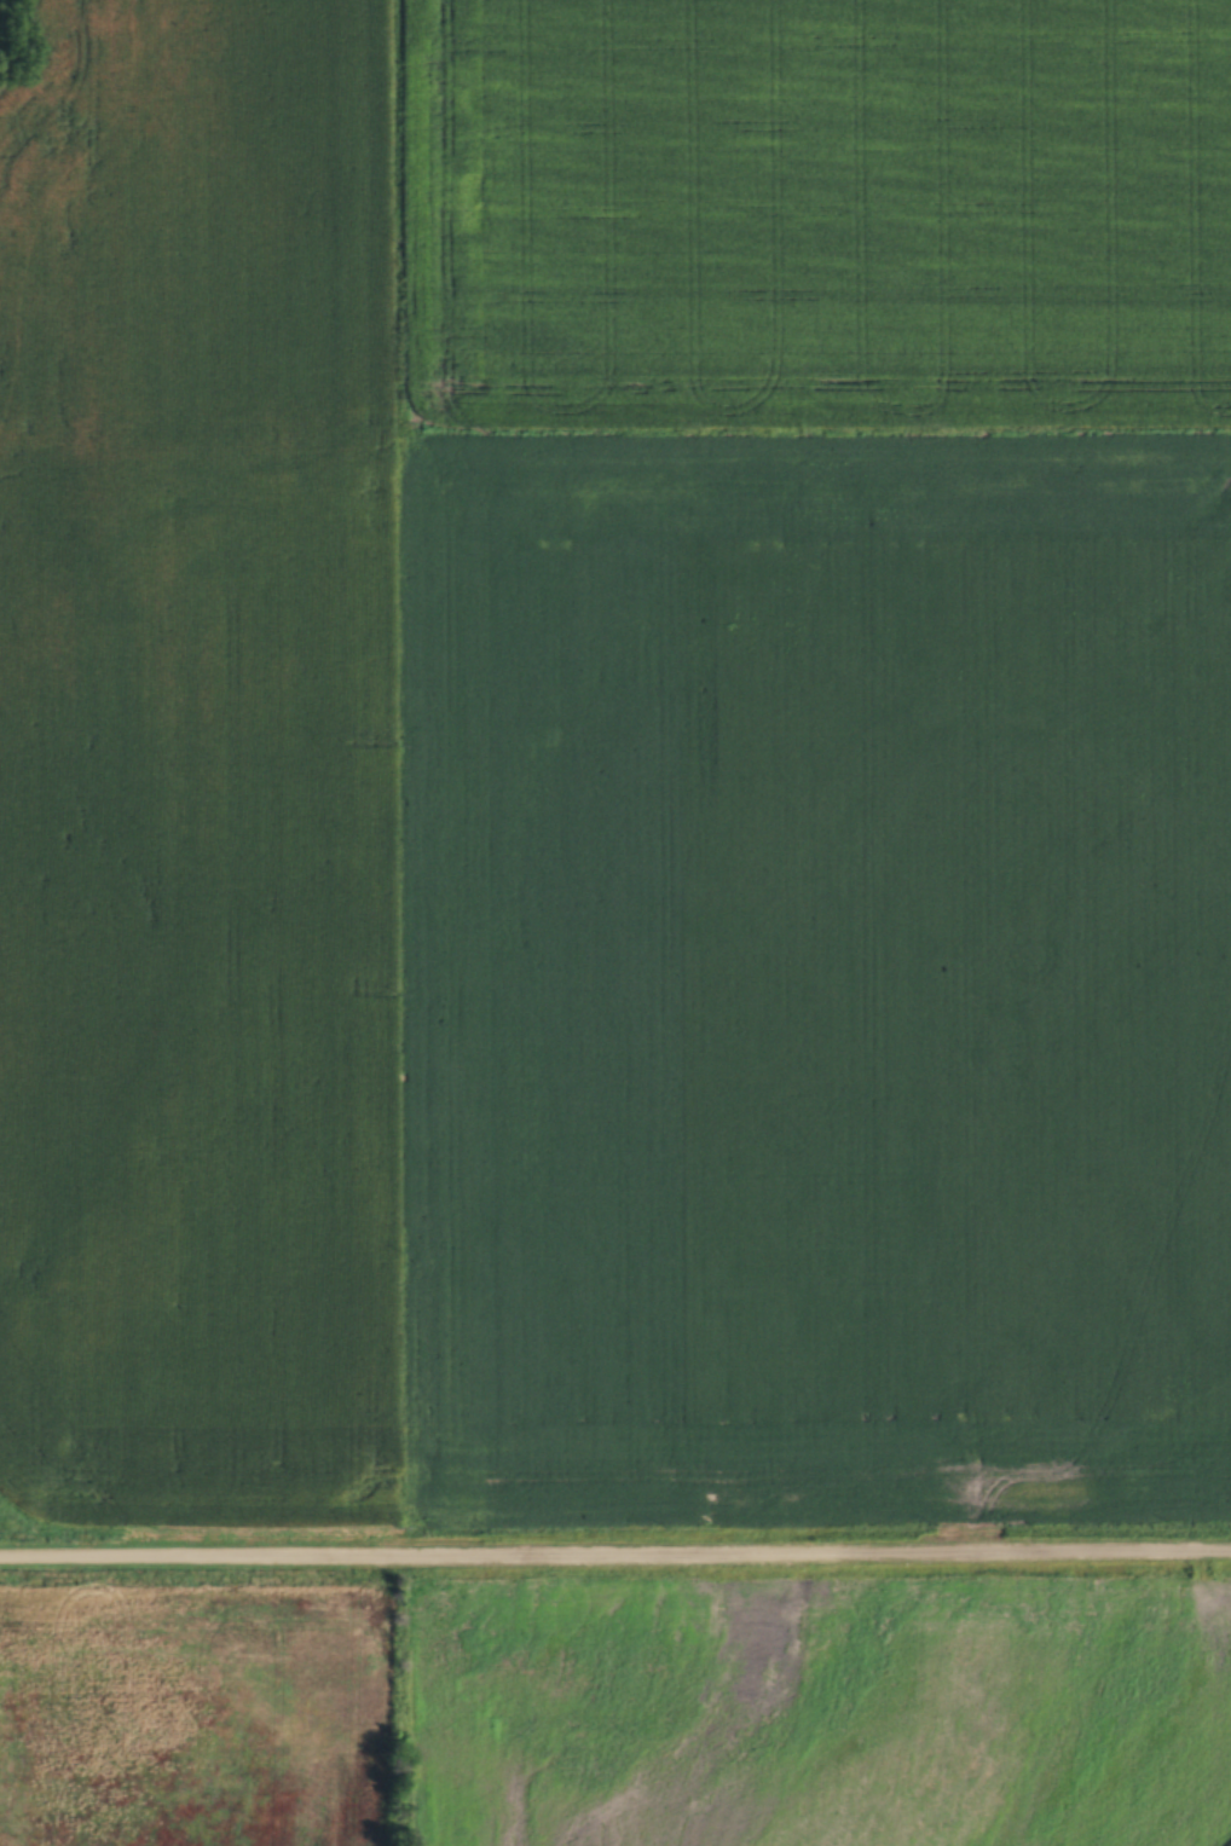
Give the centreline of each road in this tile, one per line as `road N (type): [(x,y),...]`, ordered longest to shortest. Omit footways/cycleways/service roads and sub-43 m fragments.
road 1 (residential): [(0,1563),(1230,1554)]

